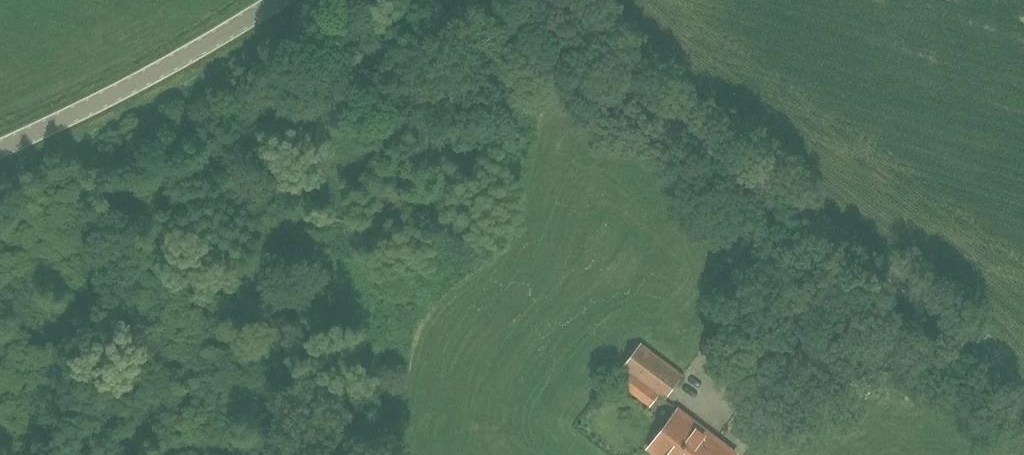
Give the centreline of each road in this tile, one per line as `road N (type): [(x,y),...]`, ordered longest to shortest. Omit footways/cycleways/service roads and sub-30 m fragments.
road 1 (unclassified): [(1023,398),(966,327),(678,112),(557,0)]
road 2 (unclassified): [(0,149),(157,73),(278,0)]

